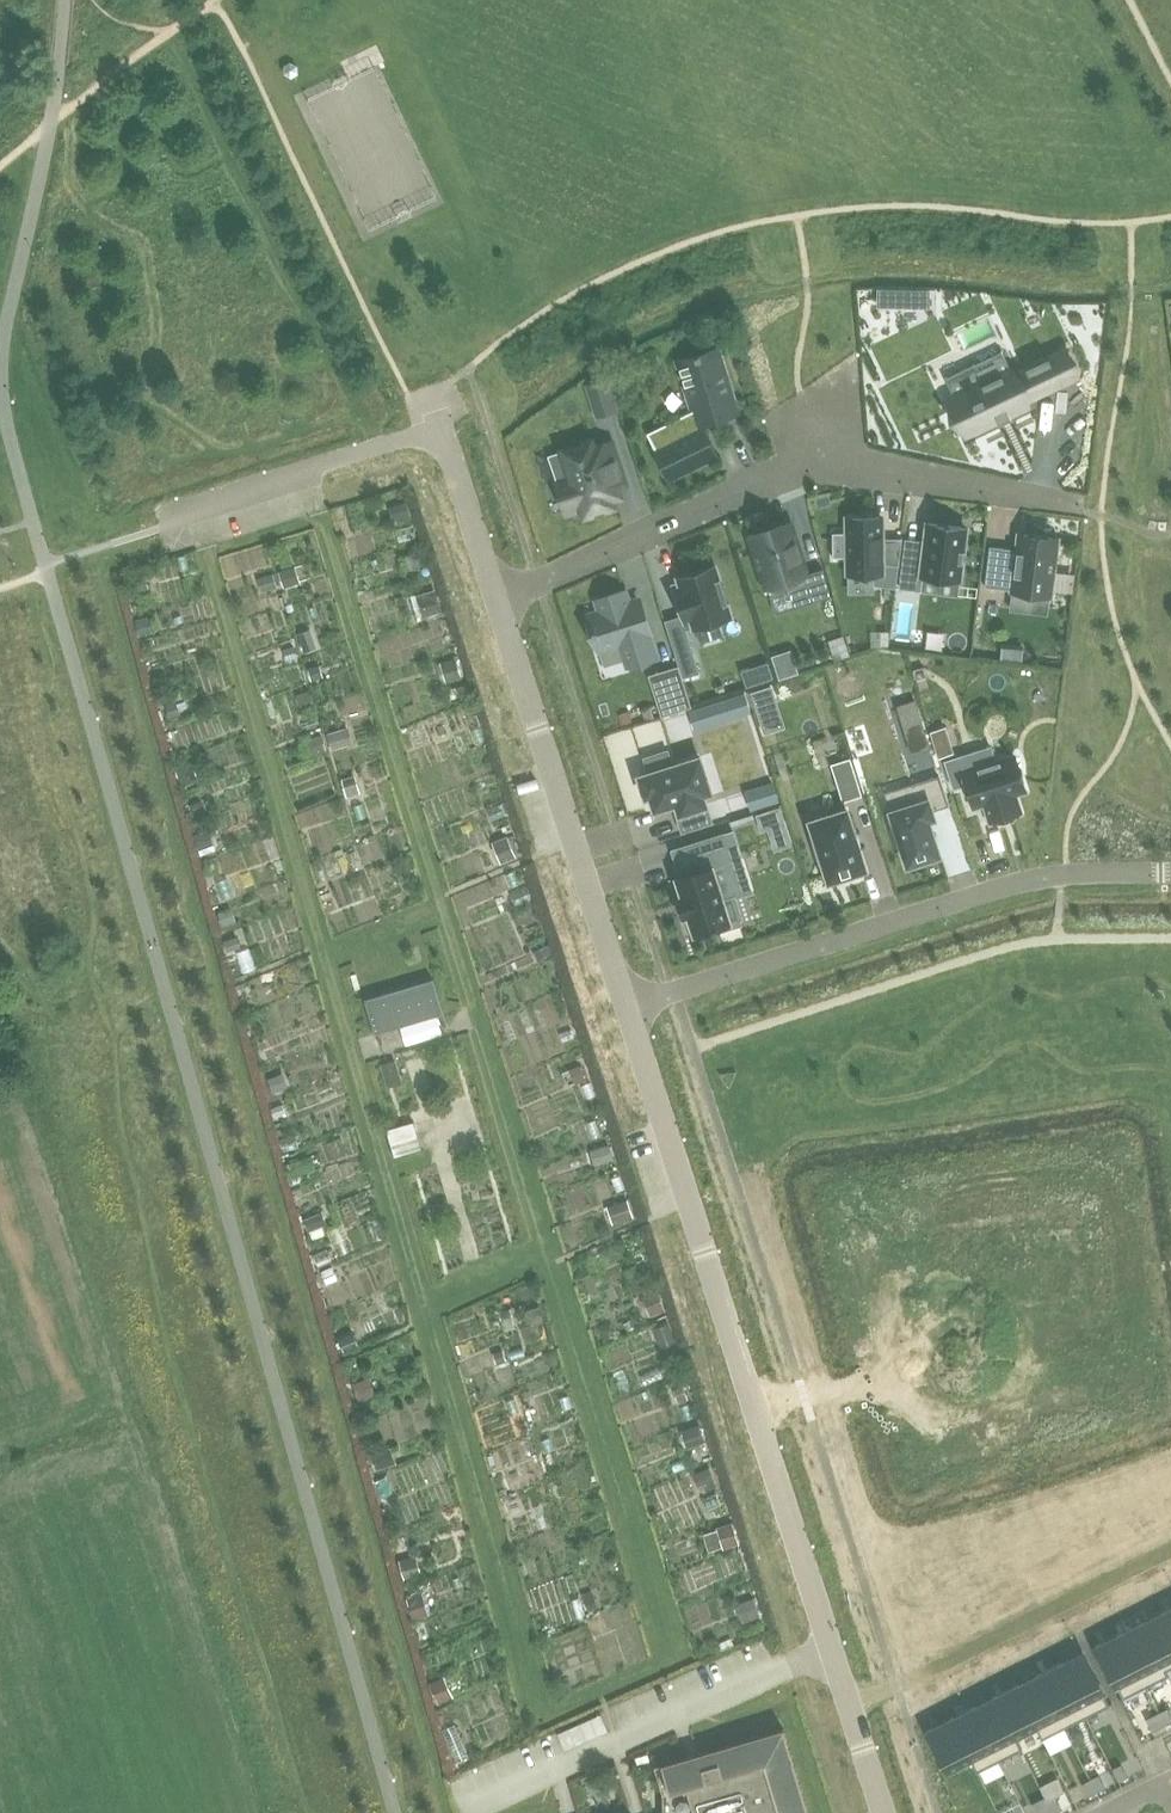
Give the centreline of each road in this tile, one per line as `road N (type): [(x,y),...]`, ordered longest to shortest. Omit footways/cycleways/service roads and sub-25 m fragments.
road 1 (track): [(196,508),(542,1717),(678,1654),(307,472)]
road 2 (residential): [(883,1812),(626,1006)]
road 3 (residential): [(626,1006),(996,887),(1065,873),(1170,872)]
road 4 (residential): [(626,1006),(497,601)]
road 5 (residential): [(497,601),(818,460)]
road 6 (residential): [(443,428),(196,508),(156,529)]
road 7 (residential): [(818,460),(1073,500)]
road 8 (residential): [(497,601),(443,428)]
road 9 (track): [(429,1313),(557,1251)]
road 10 (track): [(326,958),(448,907)]

